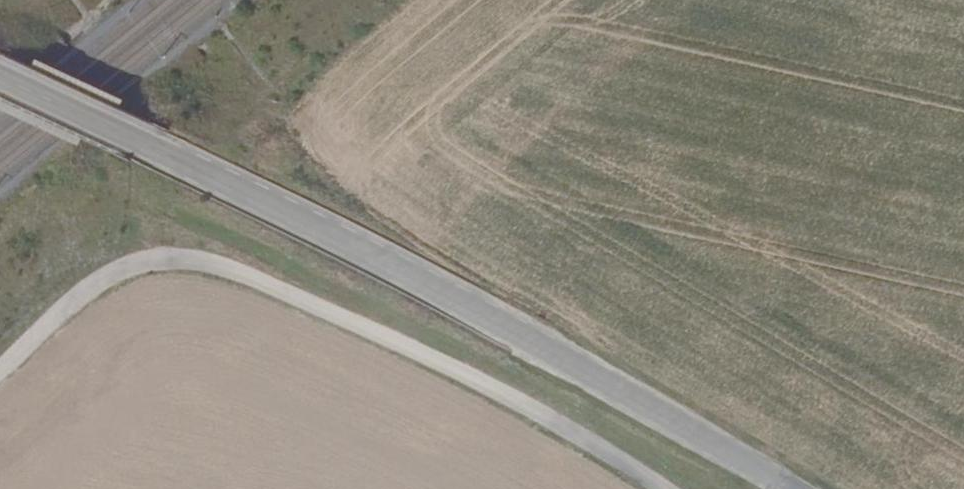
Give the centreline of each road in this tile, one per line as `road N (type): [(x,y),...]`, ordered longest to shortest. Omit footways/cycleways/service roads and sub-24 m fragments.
road 1 (unclassified): [(0,76),(483,313),(795,488)]
road 2 (track): [(666,488),(473,376),(195,258),(135,263),(106,277),(0,373)]

